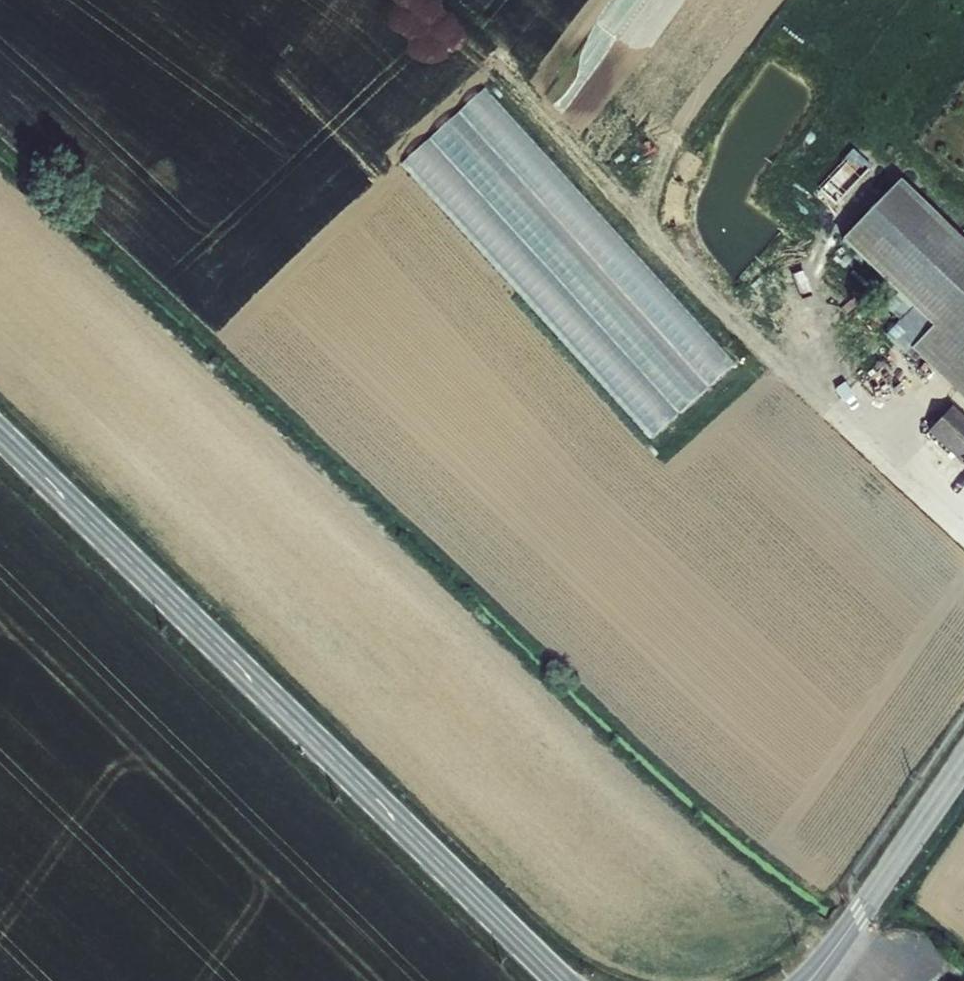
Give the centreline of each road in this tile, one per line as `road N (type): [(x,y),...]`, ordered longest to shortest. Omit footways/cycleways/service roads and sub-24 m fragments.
road 1 (secondary): [(560,980),(0,435)]
road 2 (tertiary): [(852,929),(963,767)]

